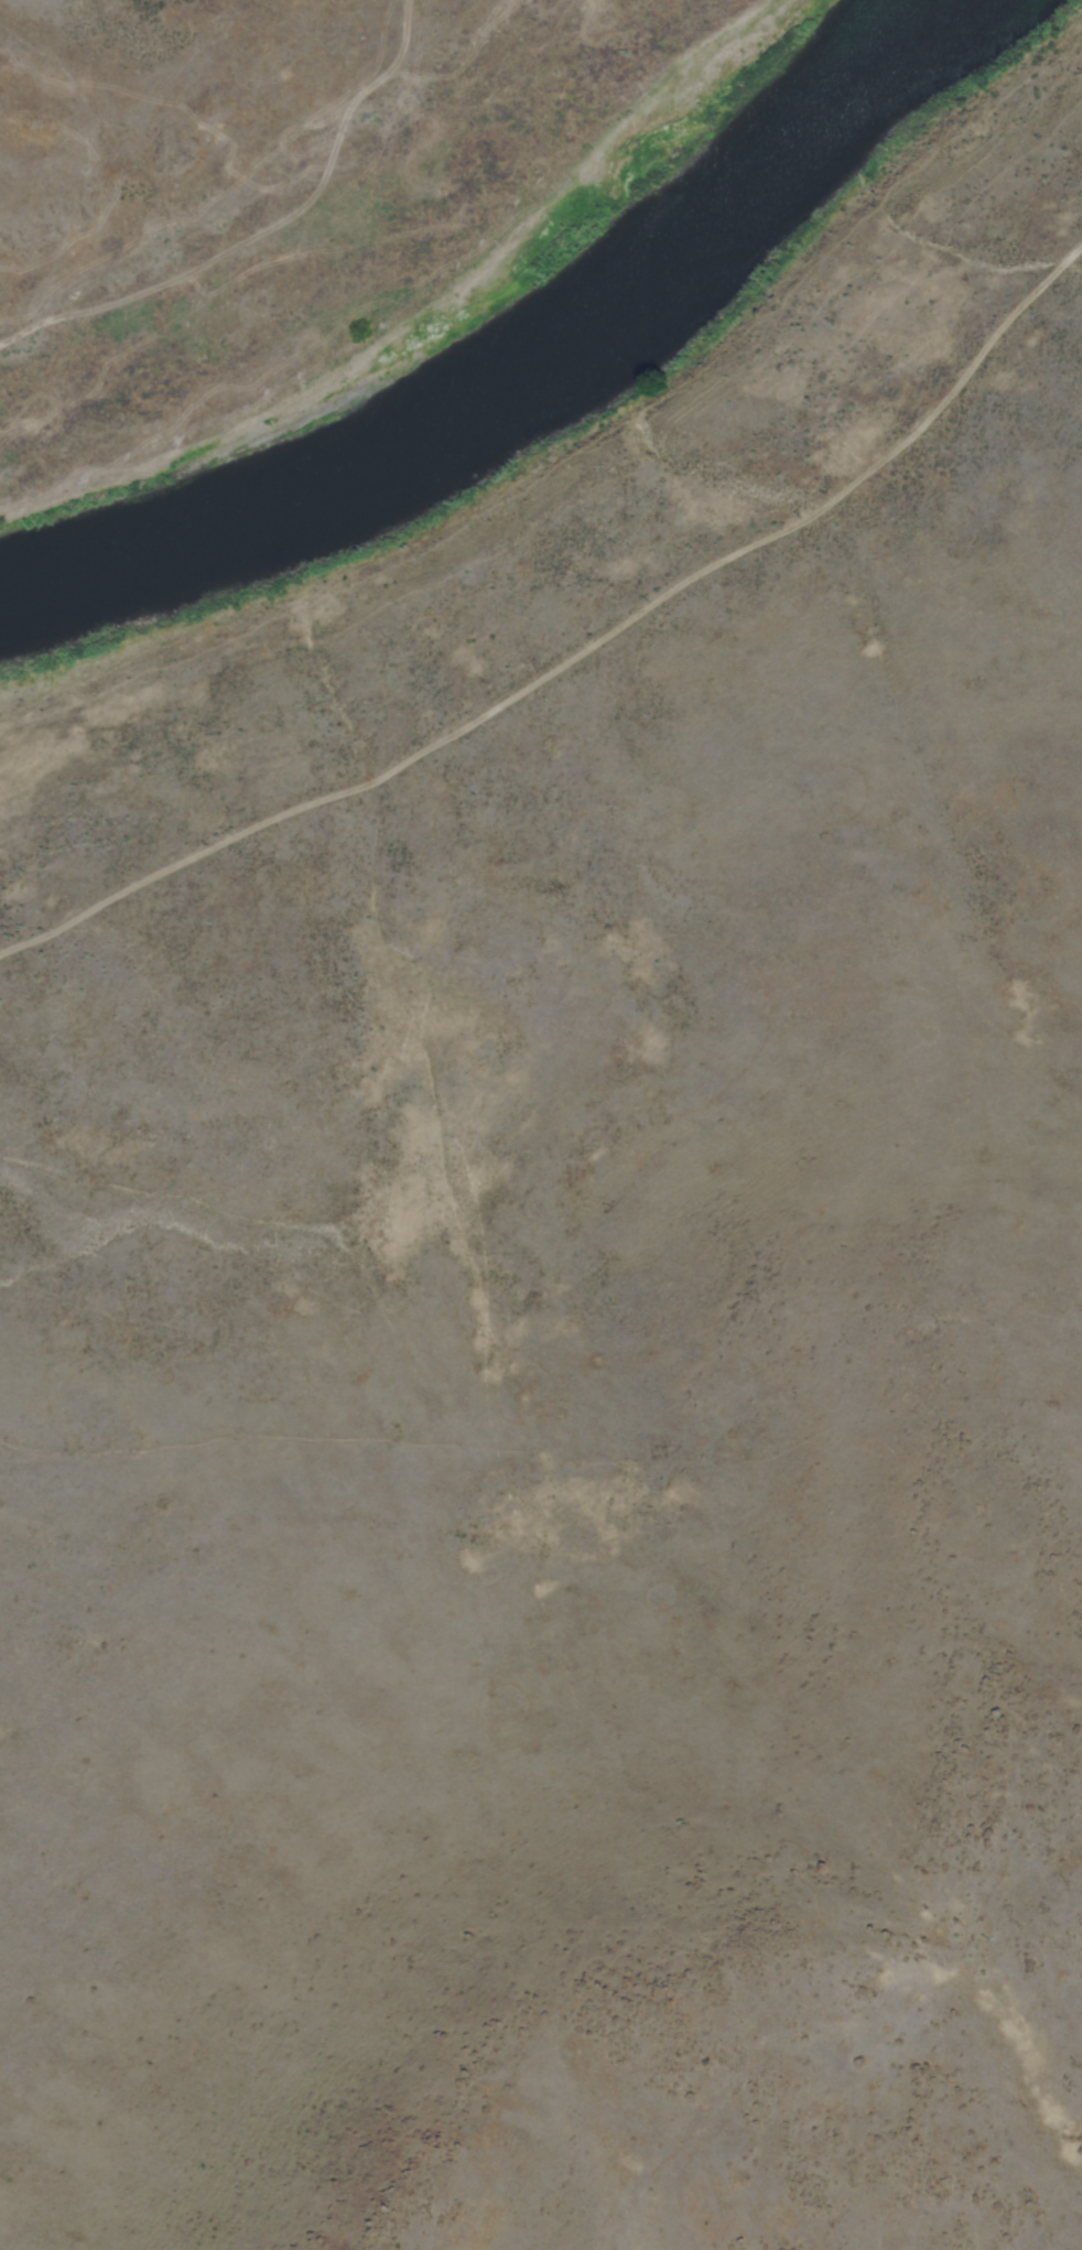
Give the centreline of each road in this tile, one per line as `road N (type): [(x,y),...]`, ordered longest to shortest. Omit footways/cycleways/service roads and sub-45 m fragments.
road 1 (residential): [(1081,247),(981,342),(889,456),(791,526),(679,583),(368,785),(252,827),(0,955)]

